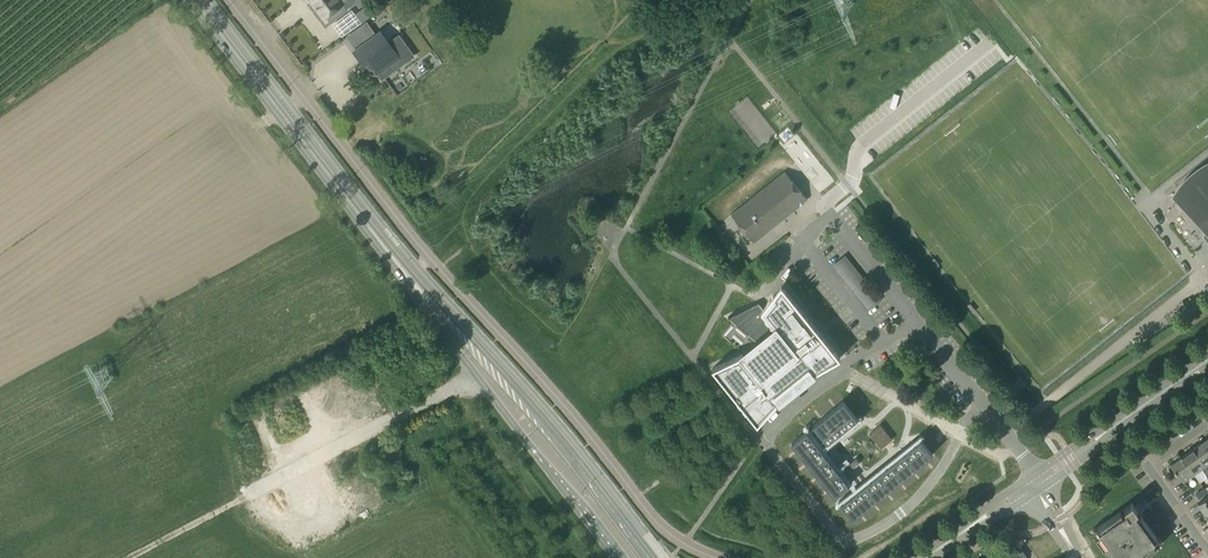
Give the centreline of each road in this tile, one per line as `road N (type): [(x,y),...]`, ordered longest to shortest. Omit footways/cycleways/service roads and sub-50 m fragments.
road 1 (unclassified): [(718,557),(655,519),(524,359),(415,243),(231,0)]
road 2 (primary): [(654,557),(540,416),(408,276)]
road 3 (primary): [(408,276),(192,0)]
road 4 (primary): [(408,276),(616,557)]
road 5 (residential): [(1207,554),(1147,465),(1207,422)]

